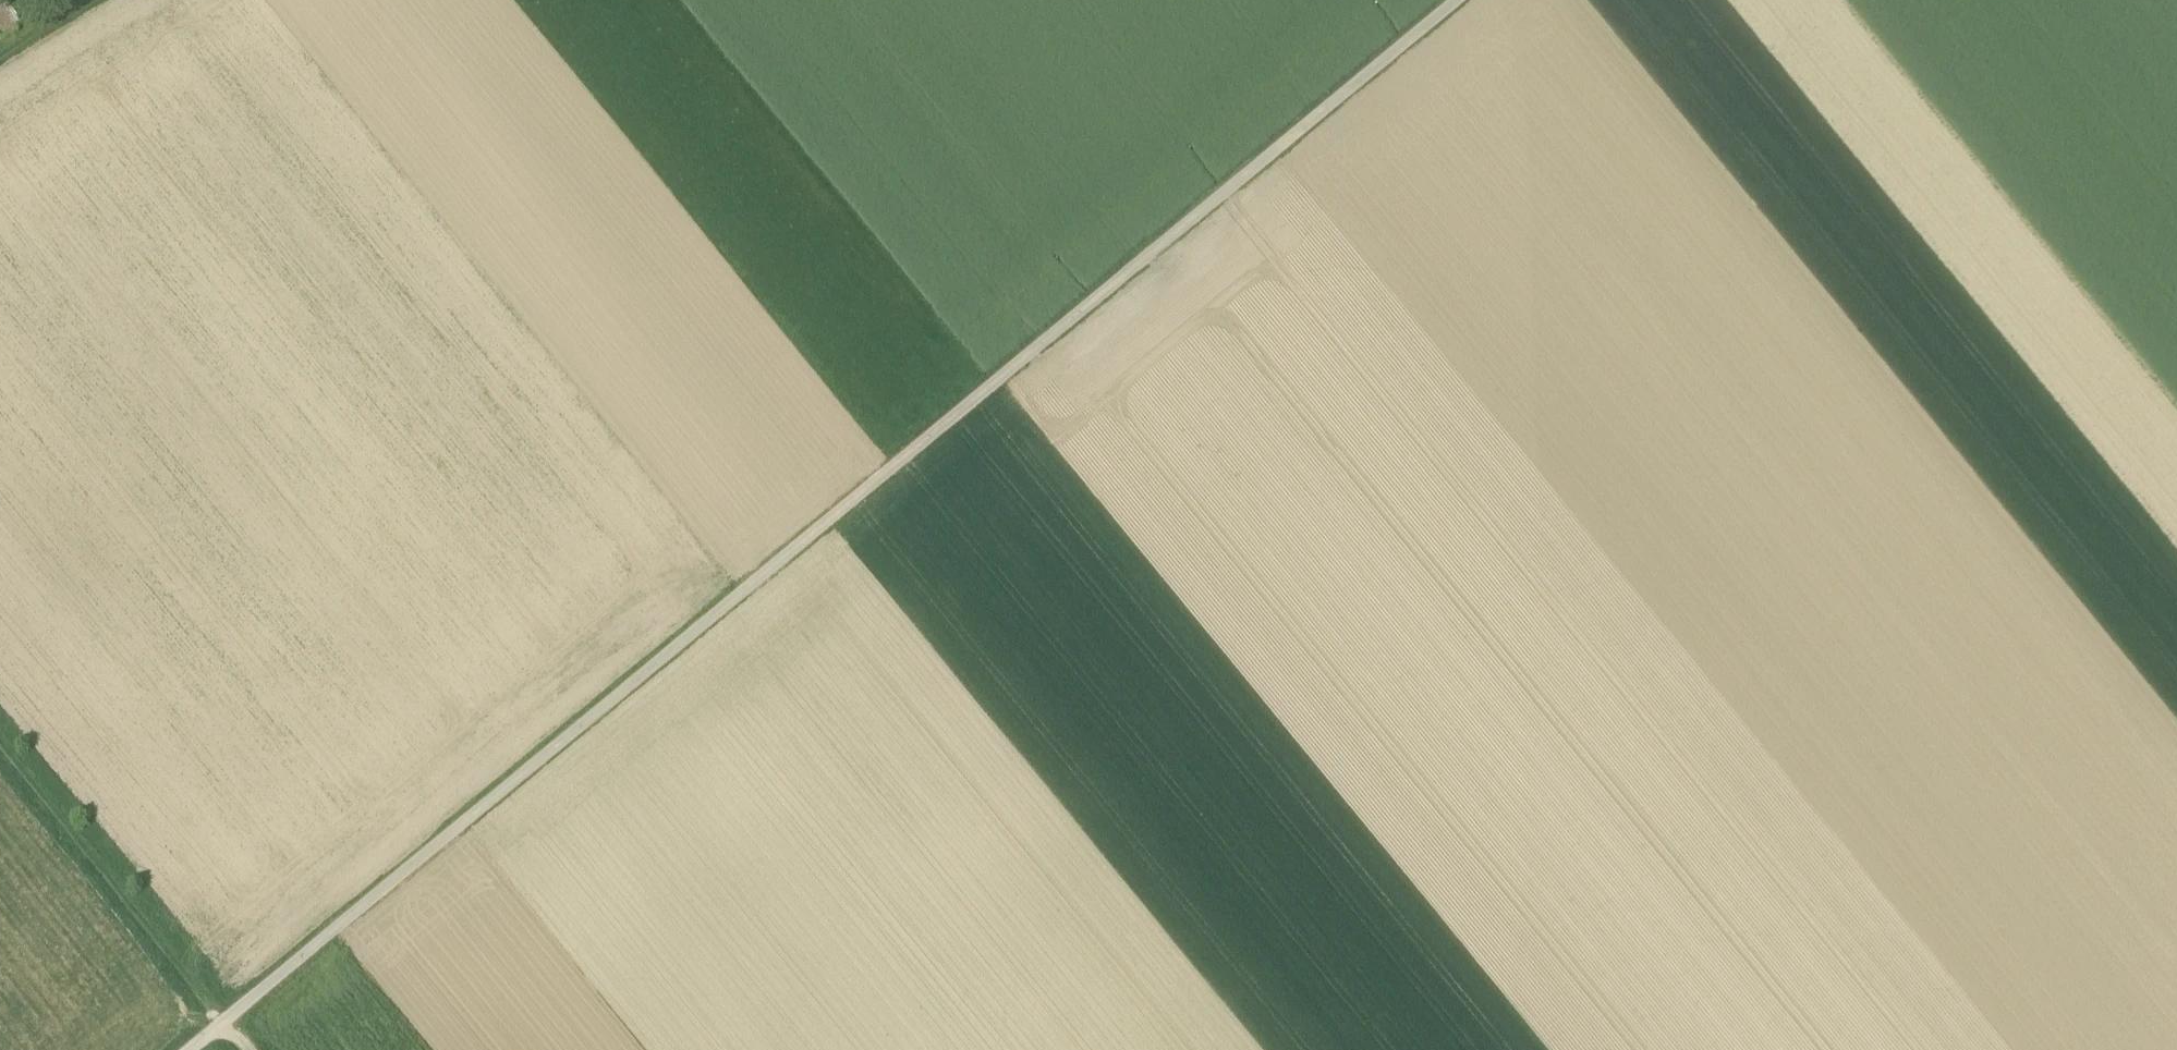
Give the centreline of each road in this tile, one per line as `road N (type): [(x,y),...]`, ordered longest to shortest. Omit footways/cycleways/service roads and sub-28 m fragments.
road 1 (track): [(1459,0),(189,1049)]
road 2 (track): [(0,753),(220,1024)]
road 3 (track): [(0,84),(129,0)]

